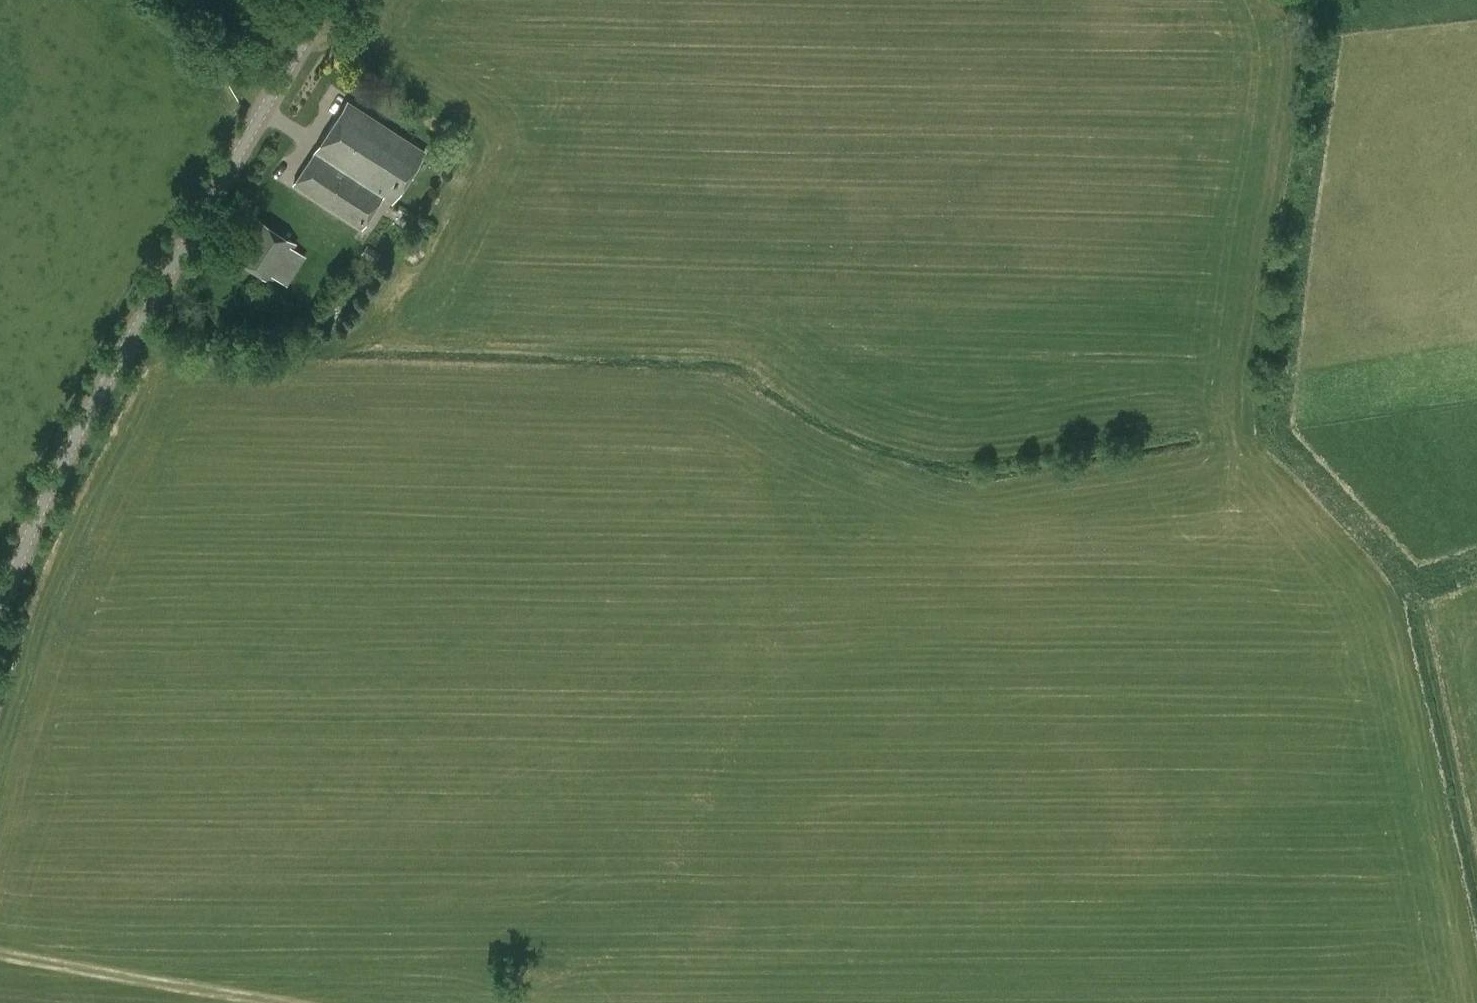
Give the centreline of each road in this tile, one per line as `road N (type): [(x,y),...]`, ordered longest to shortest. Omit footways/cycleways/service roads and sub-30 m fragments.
road 1 (tertiary): [(0,617),(65,456),(329,0)]

